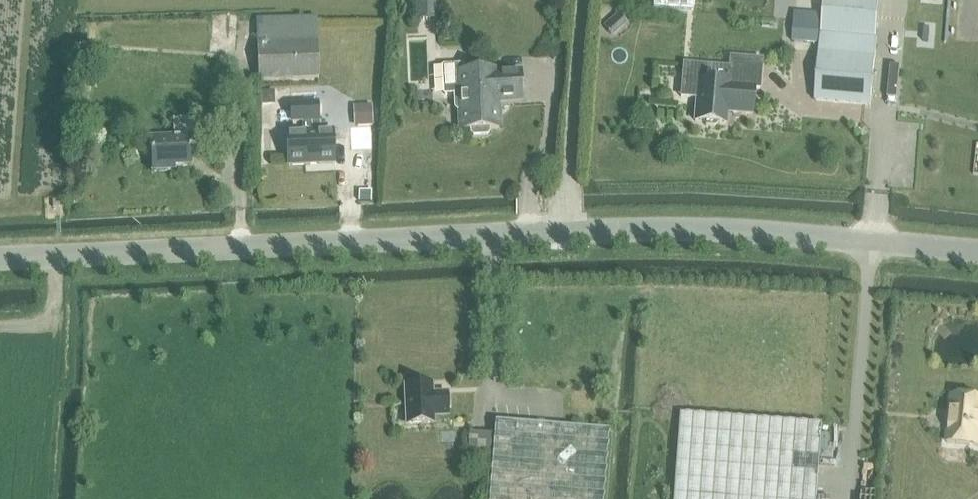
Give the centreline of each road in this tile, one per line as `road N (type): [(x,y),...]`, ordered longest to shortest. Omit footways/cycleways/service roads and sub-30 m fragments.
road 1 (tertiary): [(977,254),(689,232),(0,261)]

